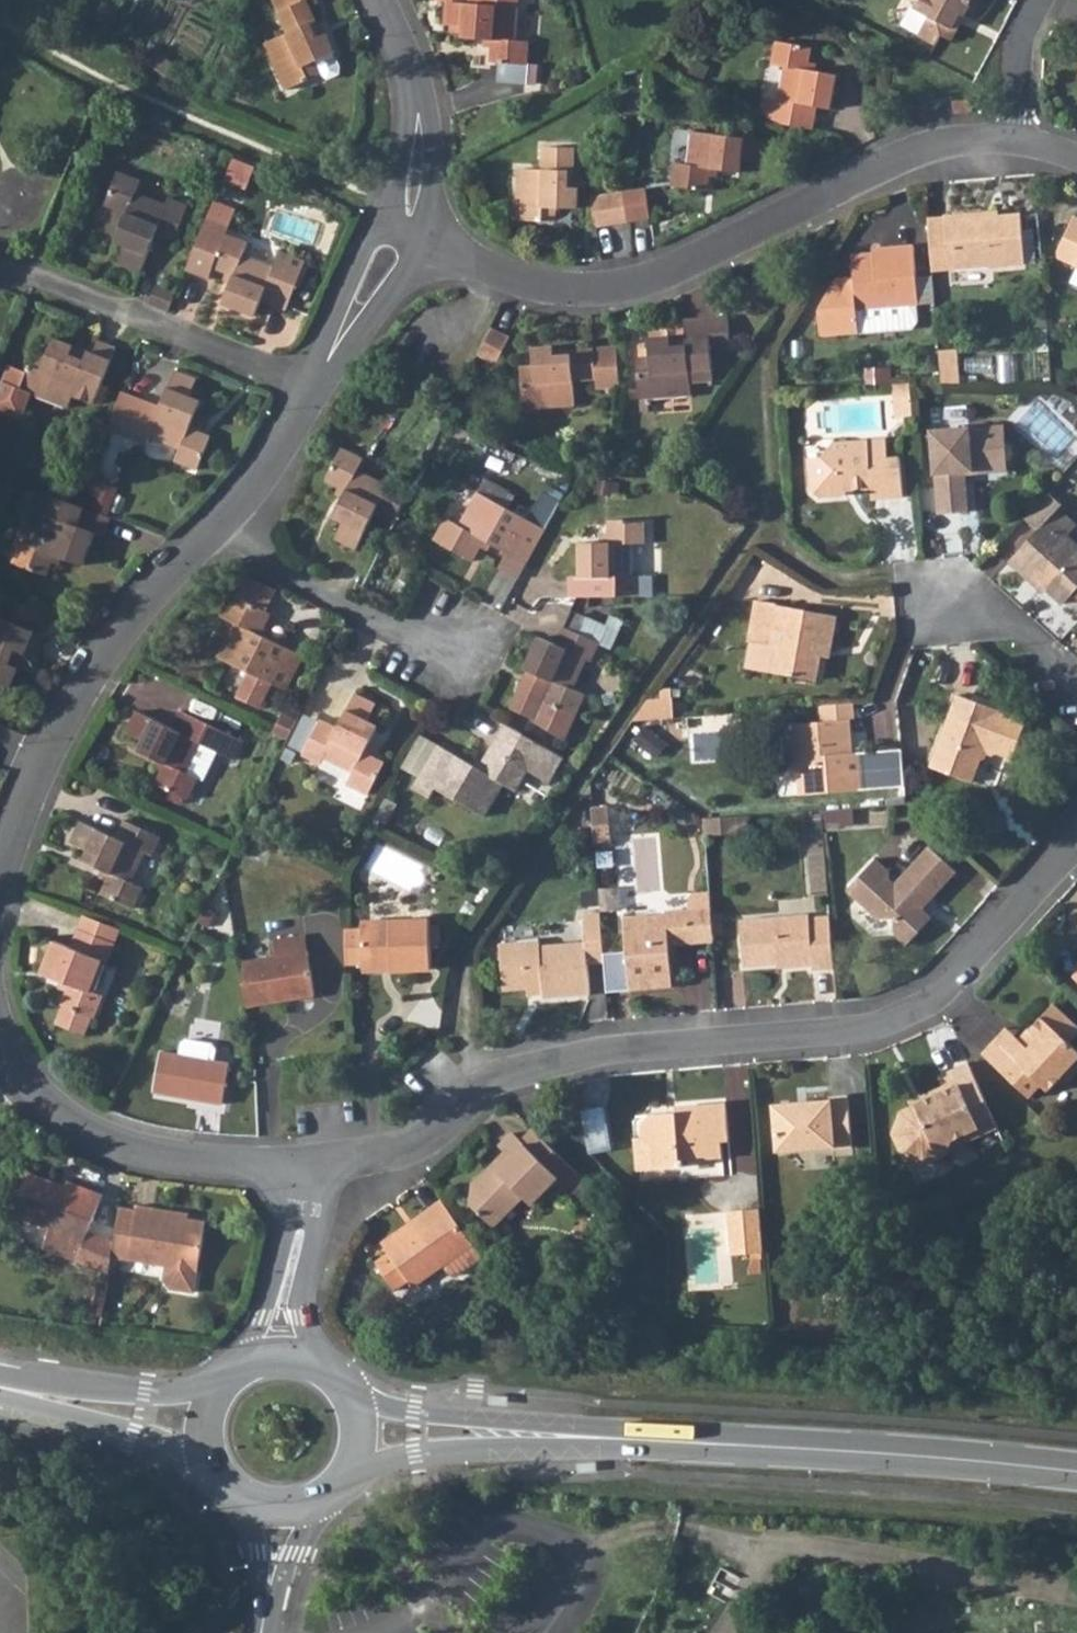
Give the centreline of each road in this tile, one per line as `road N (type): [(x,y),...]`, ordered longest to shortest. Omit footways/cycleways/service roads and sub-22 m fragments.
road 1 (residential): [(315,1160),(412,1137),(493,1090),(607,1057),(876,1030),(948,996),(1076,850)]
road 2 (secondary): [(1076,1468),(750,1442),(364,1436)]
road 3 (residential): [(410,223),(520,279),(619,289),(673,271),(901,160),(955,142),(1014,140)]
road 4 (residential): [(313,391),(249,512),(116,638),(38,792),(0,904)]
road 5 (residential): [(0,1022),(41,1096),(84,1132),(199,1162),(315,1160)]
road 6 (residential): [(0,266),(313,391)]
road 7 (residential): [(381,0),(412,75),(423,149),(410,223)]
road 8 (secondary): [(228,1377),(200,1384),(0,1381)]
road 9 (secondary): [(0,1383),(135,1429),(211,1467)]
road 10 (residential): [(1076,692),(991,617),(900,578)]
road 11 (secondary): [(211,1467),(254,1508),(306,1511),(351,1478),(364,1436)]
road 12 (residential): [(315,1160),(282,1318),(283,1354)]
road 13 (residential): [(410,223),(313,391)]
road 14 (residential): [(1014,140),(1026,30),(1043,0)]
road 15 (secondary): [(364,1436),(343,1380),(316,1360),(283,1354)]

